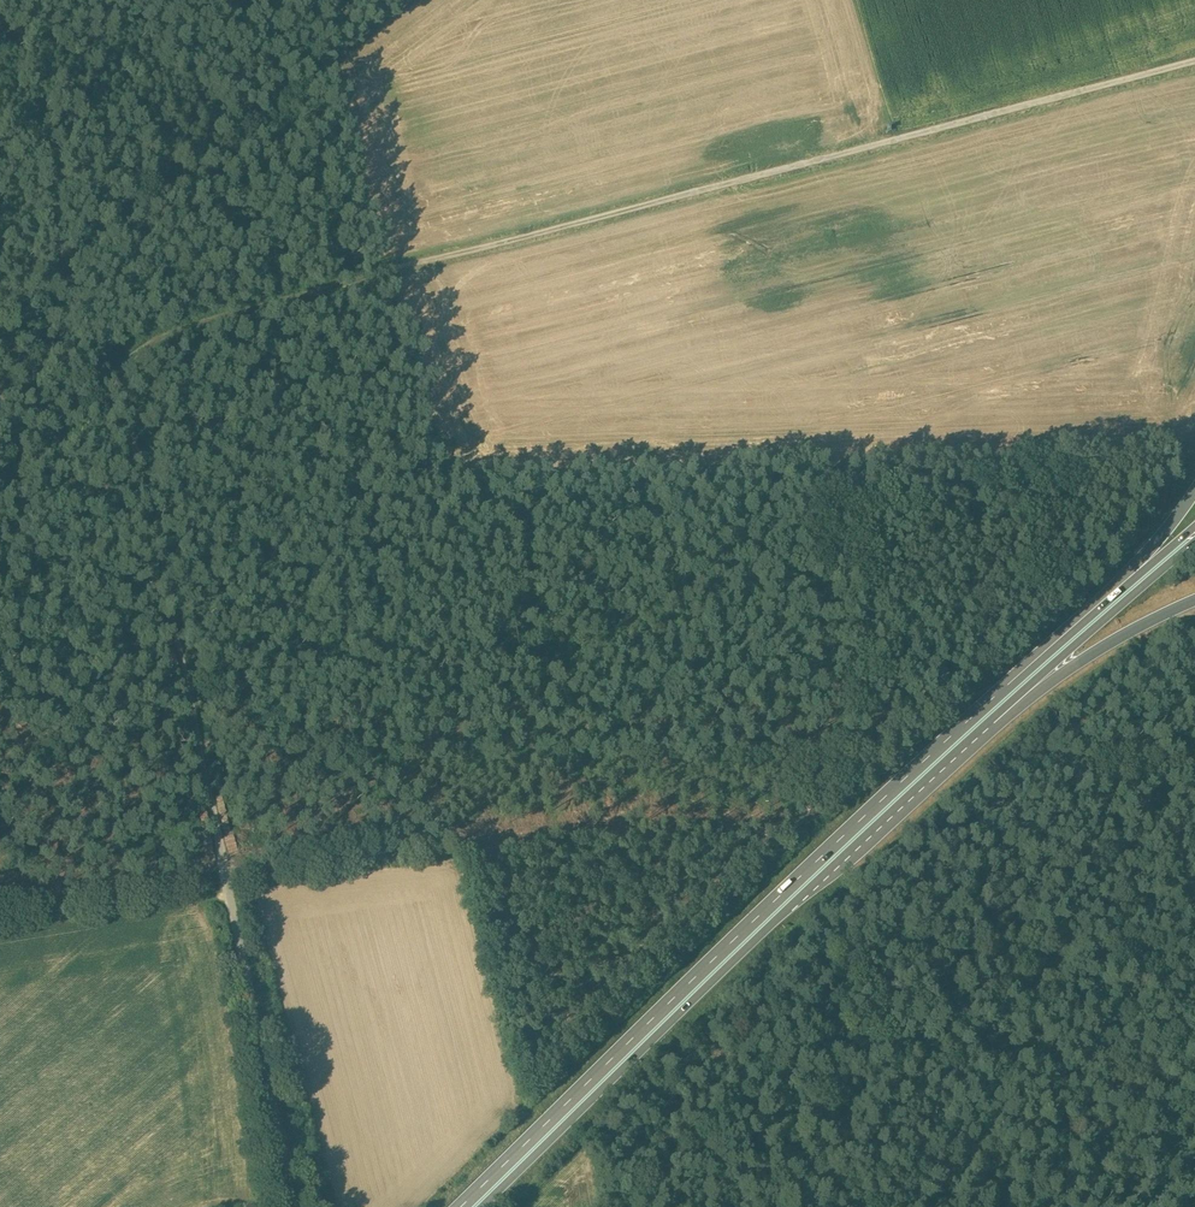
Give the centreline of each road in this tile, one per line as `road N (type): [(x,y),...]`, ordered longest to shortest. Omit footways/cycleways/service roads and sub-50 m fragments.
road 1 (track): [(96,399),(151,338),(1194,60)]
road 2 (trunk): [(1103,600),(461,1206)]
road 3 (unclassified): [(295,1206),(219,866),(180,628),(96,399)]
road 4 (trunk): [(485,1206),(1003,710)]
road 5 (track): [(96,399),(48,304),(58,237),(37,0)]
road 6 (trunk): [(1003,710),(1194,542)]
road 7 (track): [(219,866),(463,832)]
road 8 (trunk): [(1003,710),(1194,601)]
road 9 (trunk): [(1194,489),(1103,600)]

